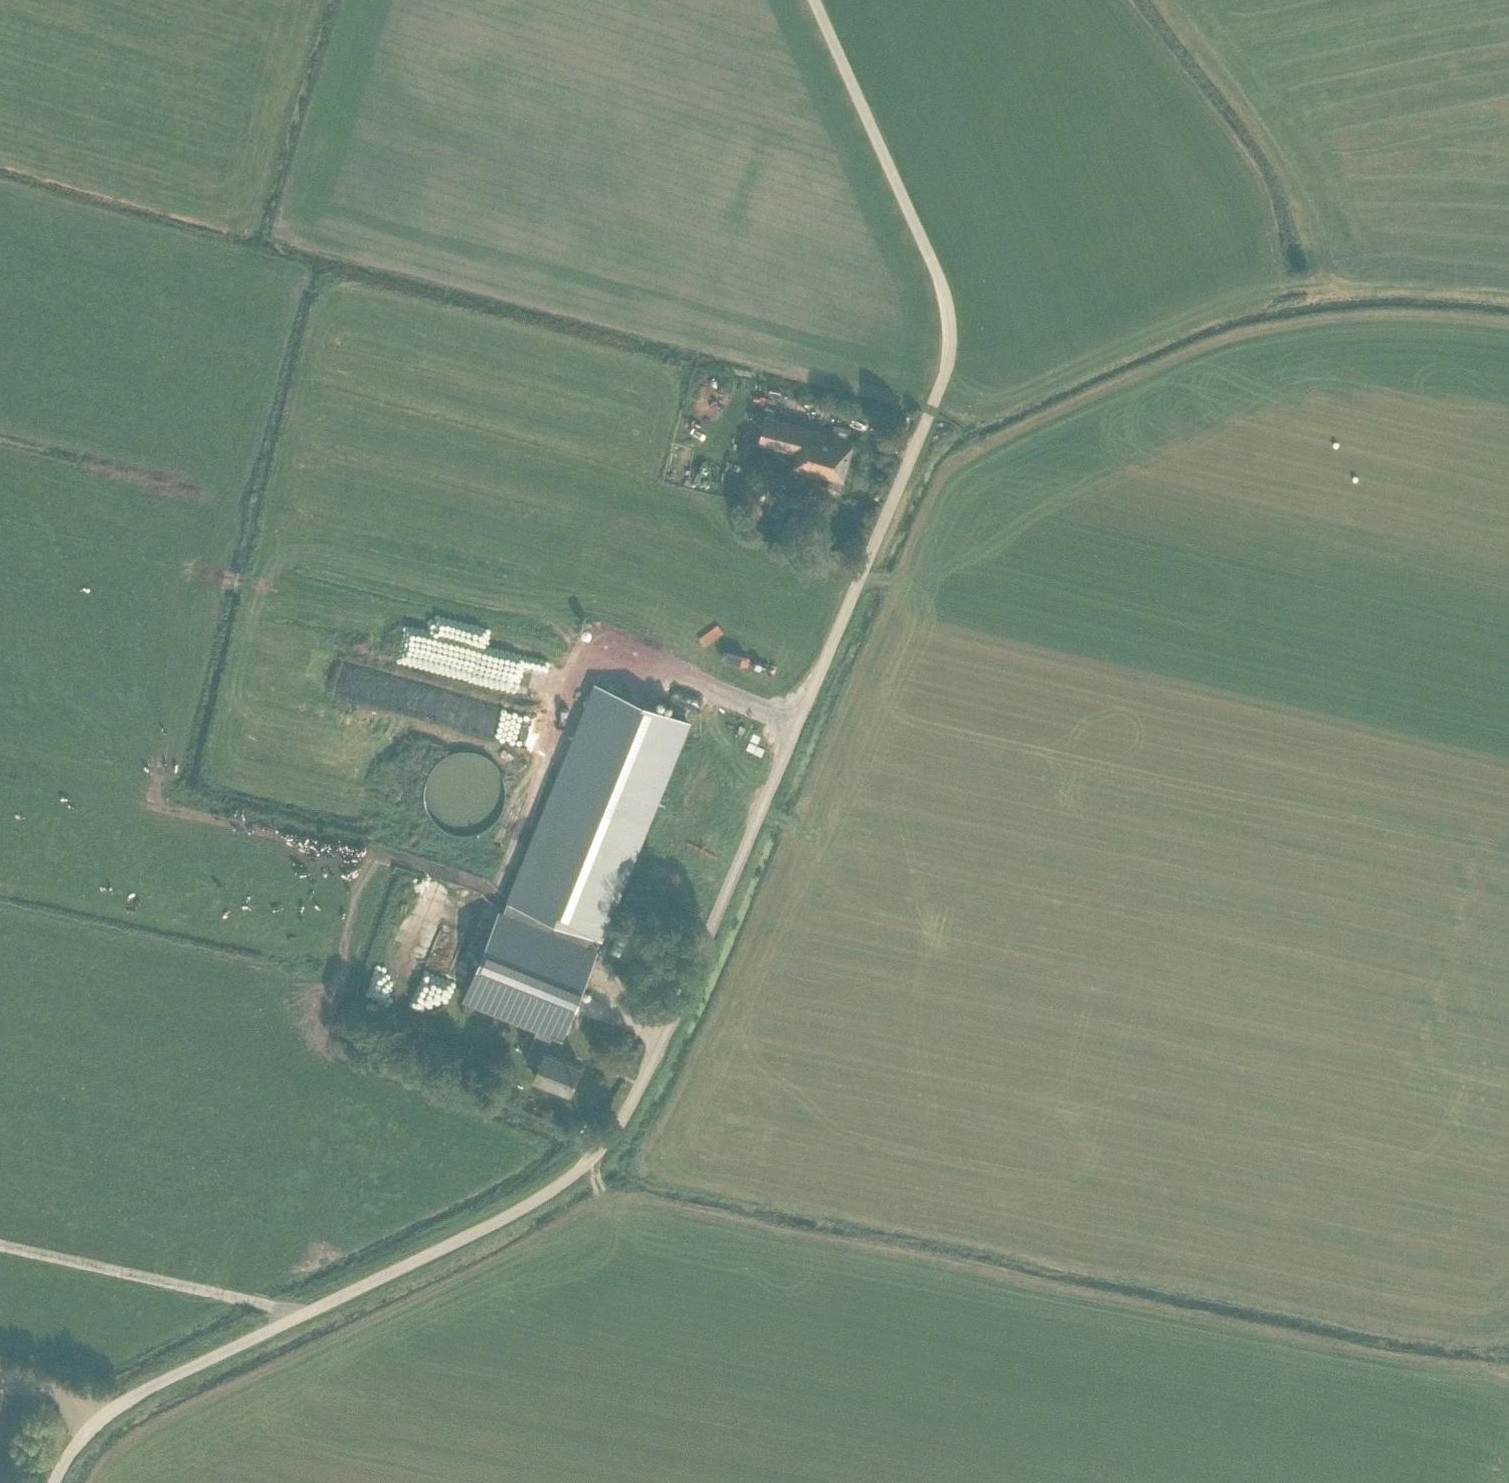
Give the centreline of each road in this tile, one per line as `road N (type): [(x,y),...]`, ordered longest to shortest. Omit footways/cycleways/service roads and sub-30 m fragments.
road 1 (unclassified): [(52,1482),(73,1448),(118,1404),(561,1183),(604,1143),(641,1083),(948,357),(941,279),(815,0)]

